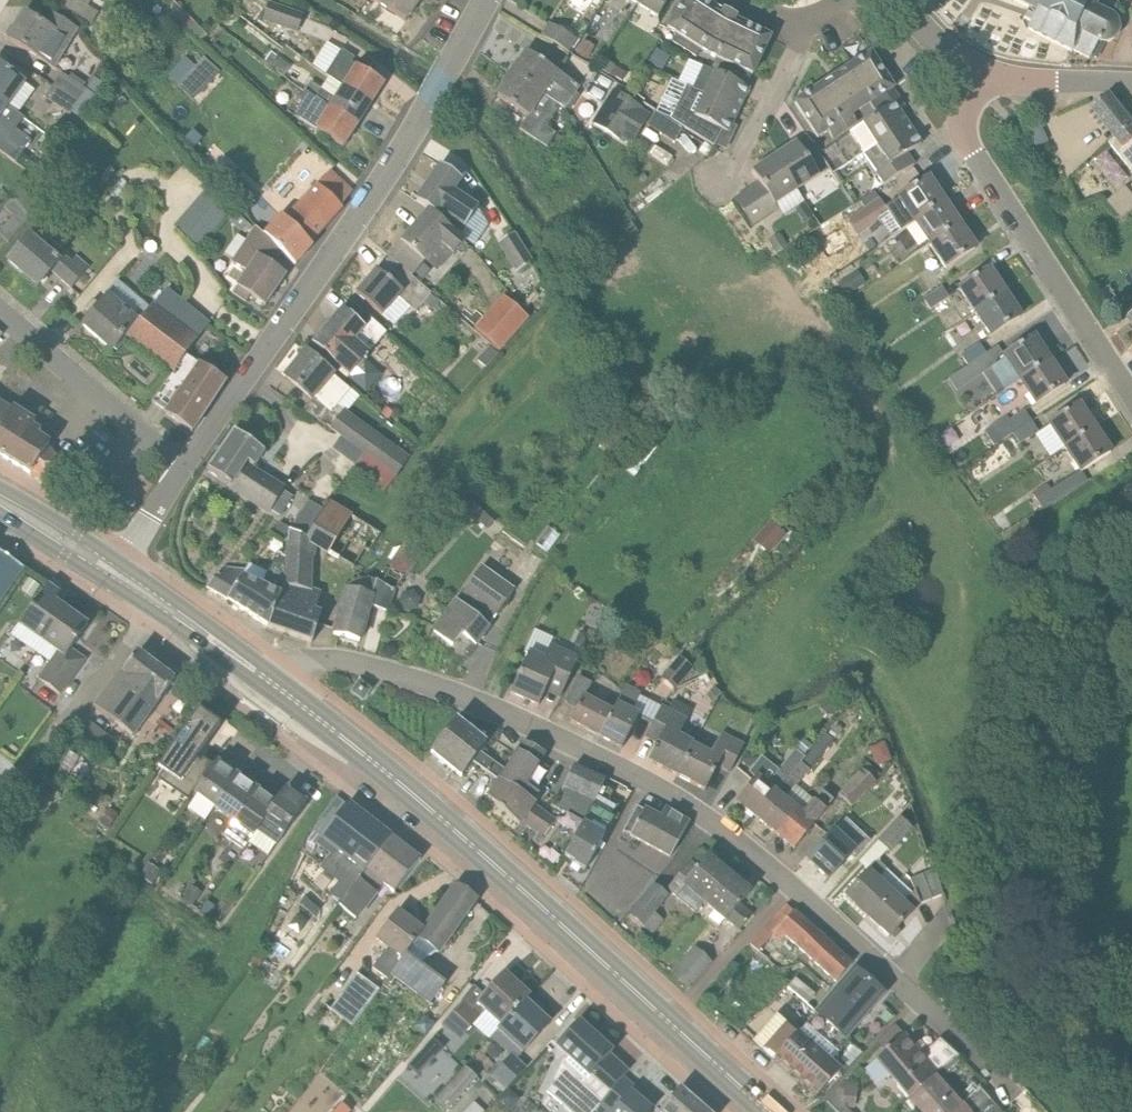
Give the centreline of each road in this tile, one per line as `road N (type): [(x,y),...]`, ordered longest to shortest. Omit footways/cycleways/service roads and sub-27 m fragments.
road 1 (residential): [(1003,1076),(793,885),(675,790),(496,704),(358,663),(308,660),(279,688)]
road 2 (primary): [(769,1111),(483,855),(279,688)]
road 3 (residential): [(182,468),(371,196),(484,0)]
road 4 (unclassified): [(1131,396),(963,137),(982,70)]
road 5 (track): [(1131,629),(1077,665),(1035,750),(1022,842),(1038,937)]
road 6 (residential): [(182,468),(0,310)]
road 7 (unclassified): [(143,622),(0,806)]
road 8 (residential): [(715,181),(762,118),(796,50),(799,18)]
road 9 (residential): [(1131,81),(982,70)]
road 10 (primary): [(120,561),(0,486)]
road 11 (primary): [(0,513),(107,580)]
road 12 (primary): [(255,670),(244,651),(164,592)]
road 13 (primary): [(152,609),(231,665),(255,670)]

